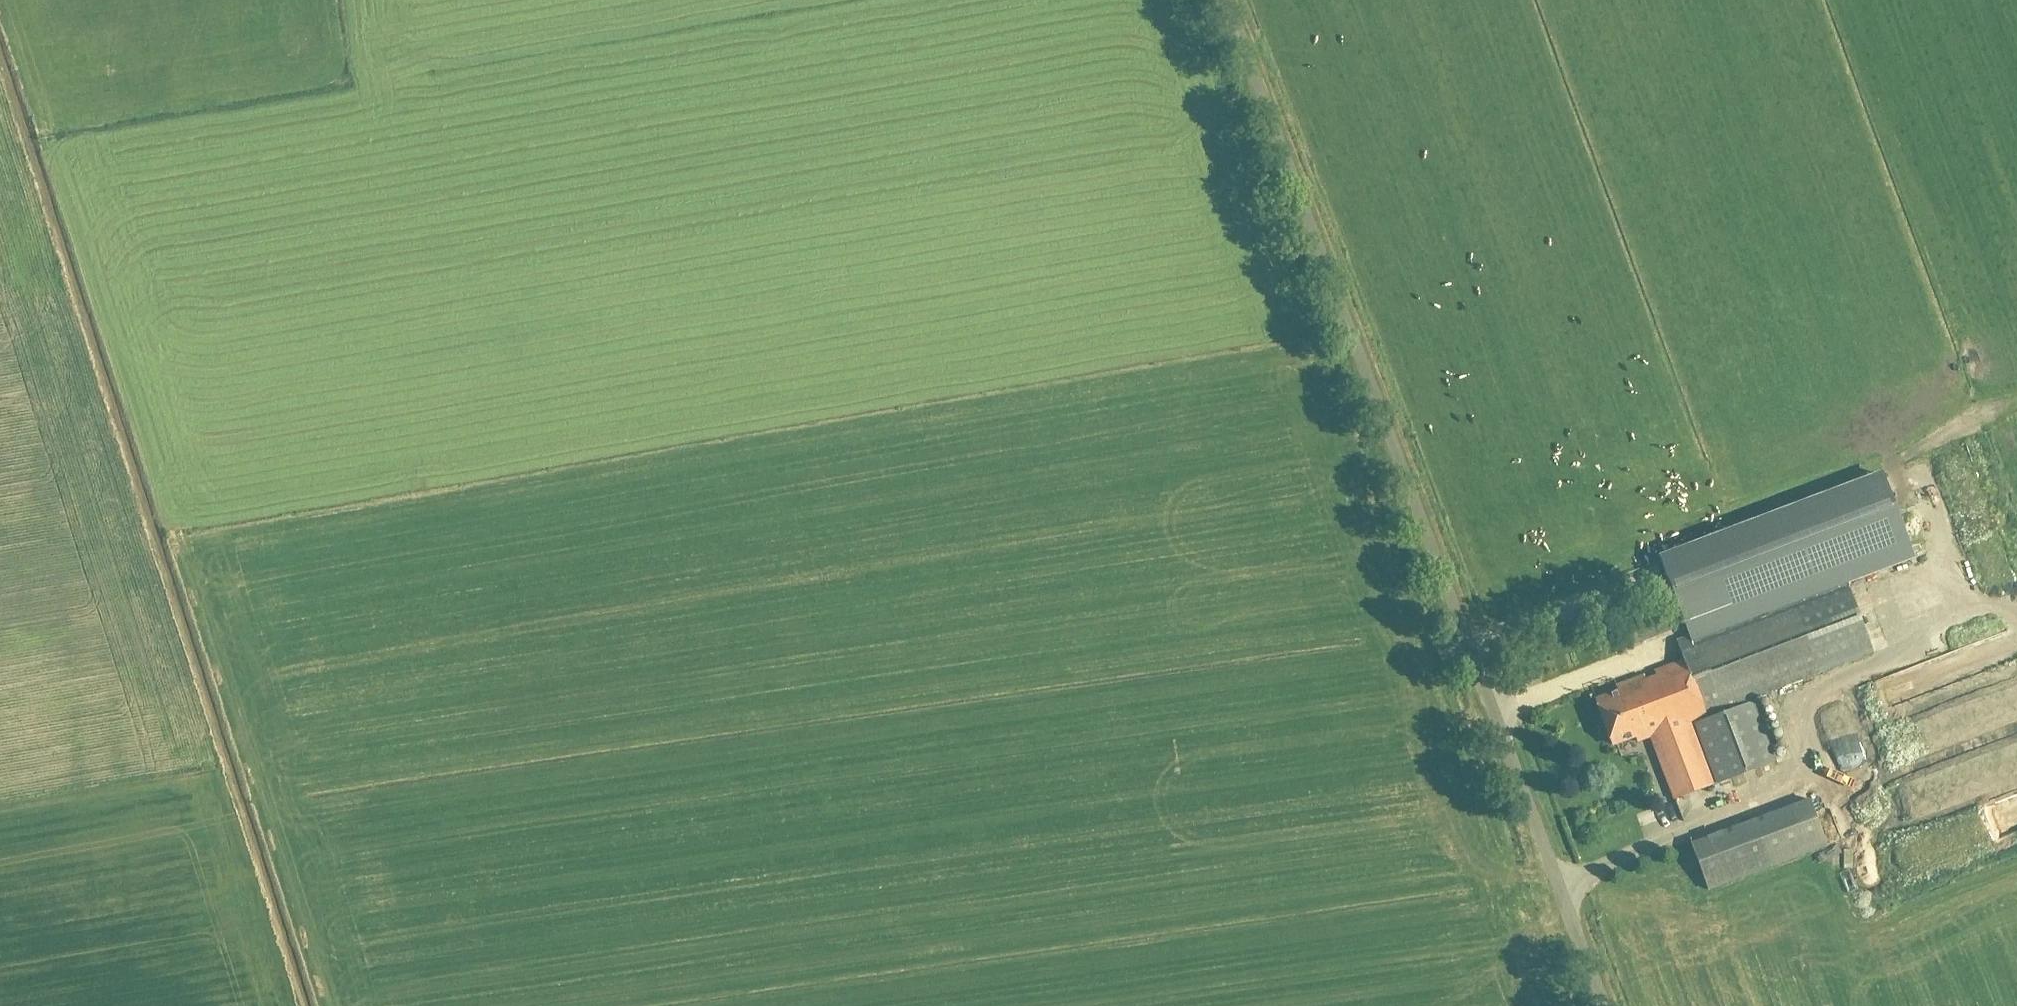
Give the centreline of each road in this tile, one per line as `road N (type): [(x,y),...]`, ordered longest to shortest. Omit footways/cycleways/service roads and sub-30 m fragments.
road 1 (unclassified): [(1608,1005),(1228,0)]

